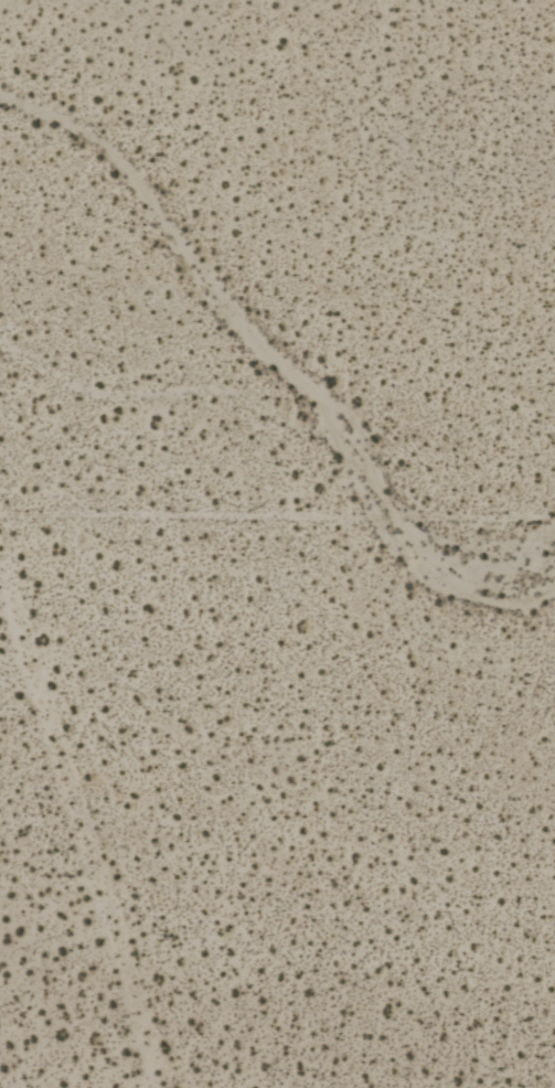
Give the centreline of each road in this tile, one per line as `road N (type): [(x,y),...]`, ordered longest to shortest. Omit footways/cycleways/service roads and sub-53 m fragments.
road 1 (track): [(161,1087),(126,921),(82,774),(57,739),(0,568)]

